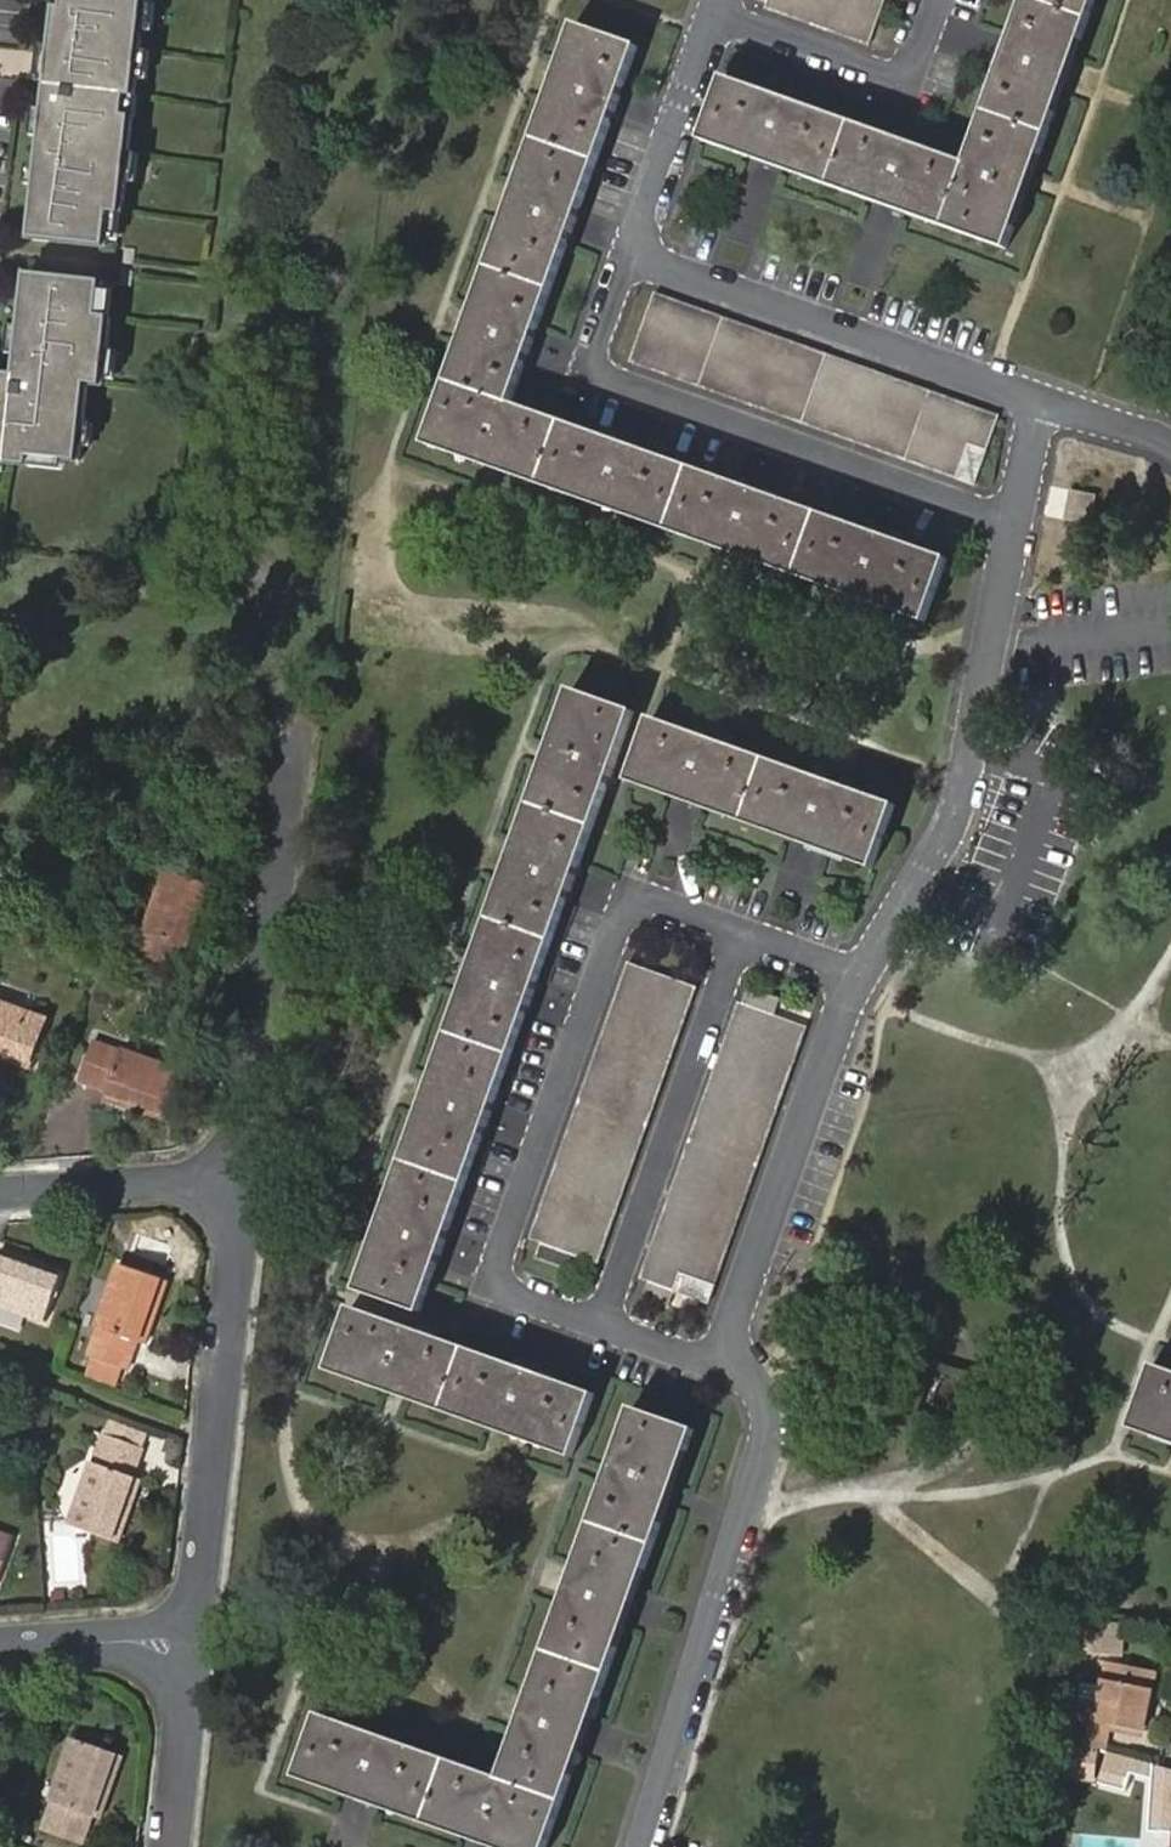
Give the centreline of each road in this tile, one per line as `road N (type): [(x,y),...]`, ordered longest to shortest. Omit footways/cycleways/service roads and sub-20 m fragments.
road 1 (residential): [(643,1846),(770,1432),(733,1332),(849,988),(930,862),(1037,404)]
road 2 (residential): [(1037,404),(624,252),(717,0)]
road 3 (residential): [(242,1180),(304,701)]
road 4 (residential): [(189,1638),(242,1180)]
road 5 (residential): [(242,1180),(0,1191)]
road 6 (residential): [(168,1846),(189,1638)]
road 7 (residential): [(189,1638),(0,1655)]
road 8 (residential): [(1037,404),(1170,446)]

